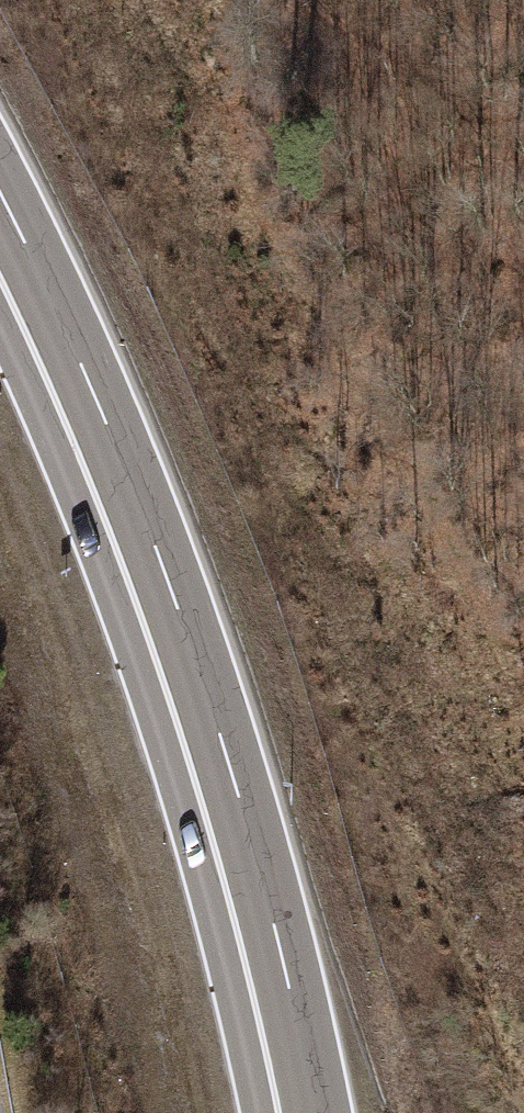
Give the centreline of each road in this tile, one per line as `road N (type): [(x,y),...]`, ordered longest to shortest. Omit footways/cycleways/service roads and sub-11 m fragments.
road 1 (trunk): [(308,1112),(229,784),(148,543),(0,202)]
road 2 (trunk): [(0,326),(100,561),(217,933),(253,1112)]

